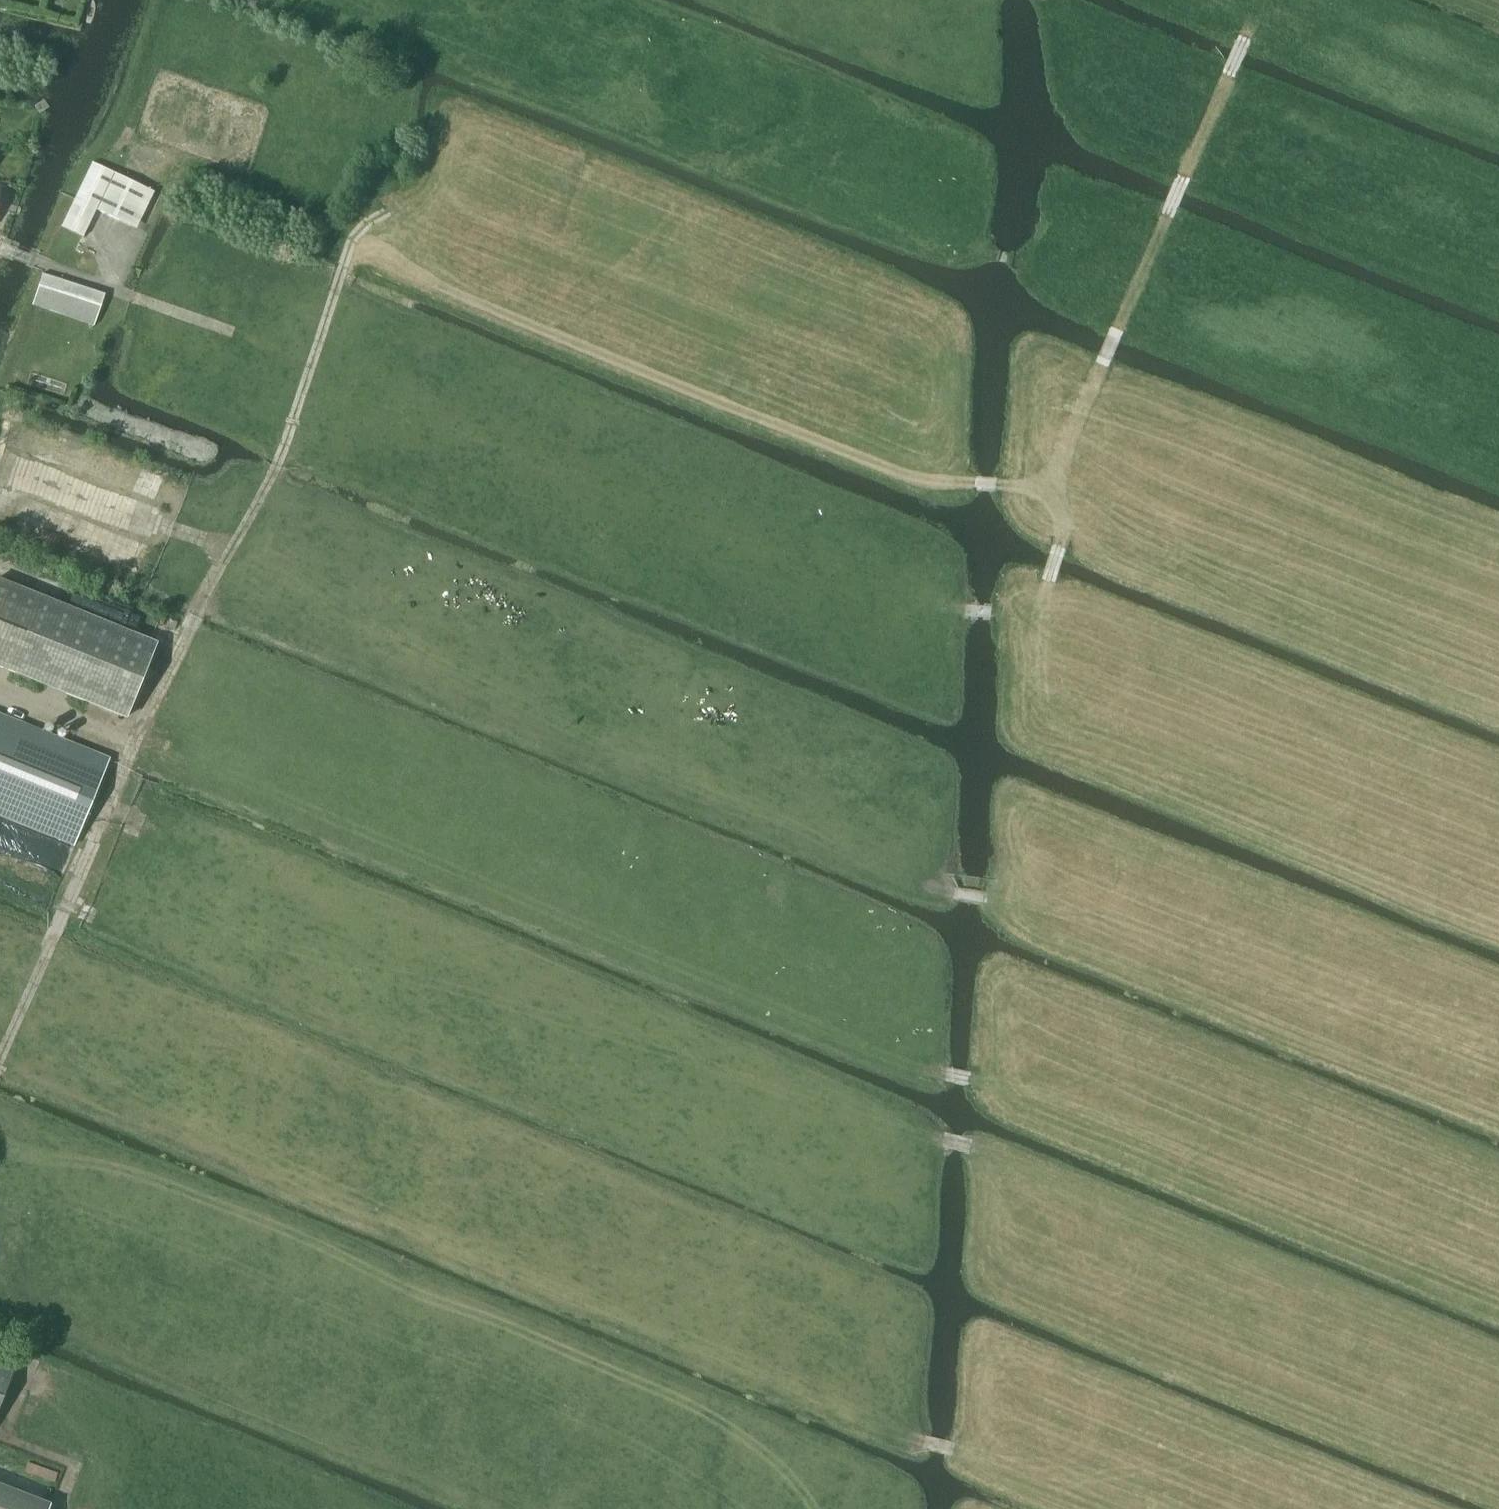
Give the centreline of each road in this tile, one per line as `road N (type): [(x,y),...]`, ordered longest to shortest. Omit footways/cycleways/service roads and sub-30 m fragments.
road 1 (track): [(0,1054),(125,747),(260,499),(349,251),(366,244),(393,249),(430,284),(911,481),(1019,491),(1054,478),(1243,34)]

